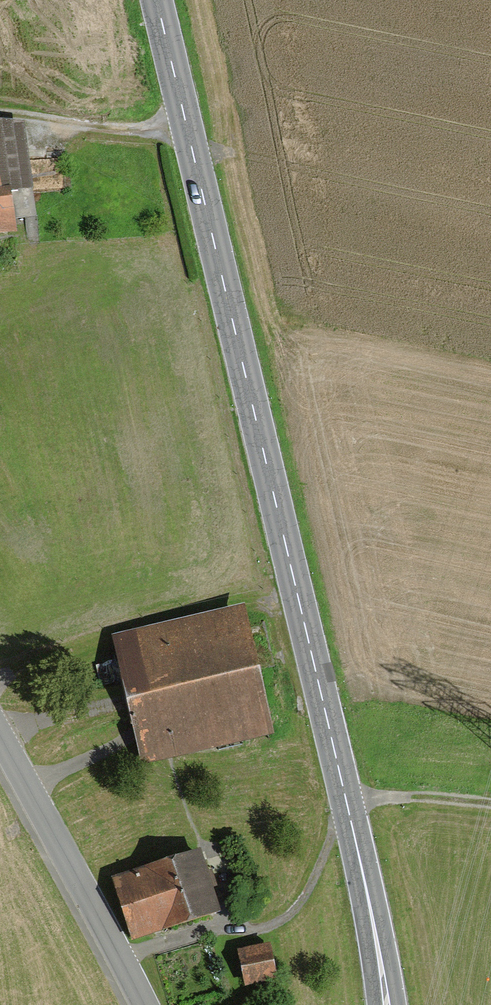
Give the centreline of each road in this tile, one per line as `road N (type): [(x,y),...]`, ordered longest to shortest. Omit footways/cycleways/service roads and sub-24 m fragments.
road 1 (secondary): [(158,0),(347,805),(384,1004)]
road 2 (residential): [(141,1004),(0,740)]
road 3 (track): [(188,129),(0,112)]
road 4 (track): [(347,805),(383,798),(490,803)]

